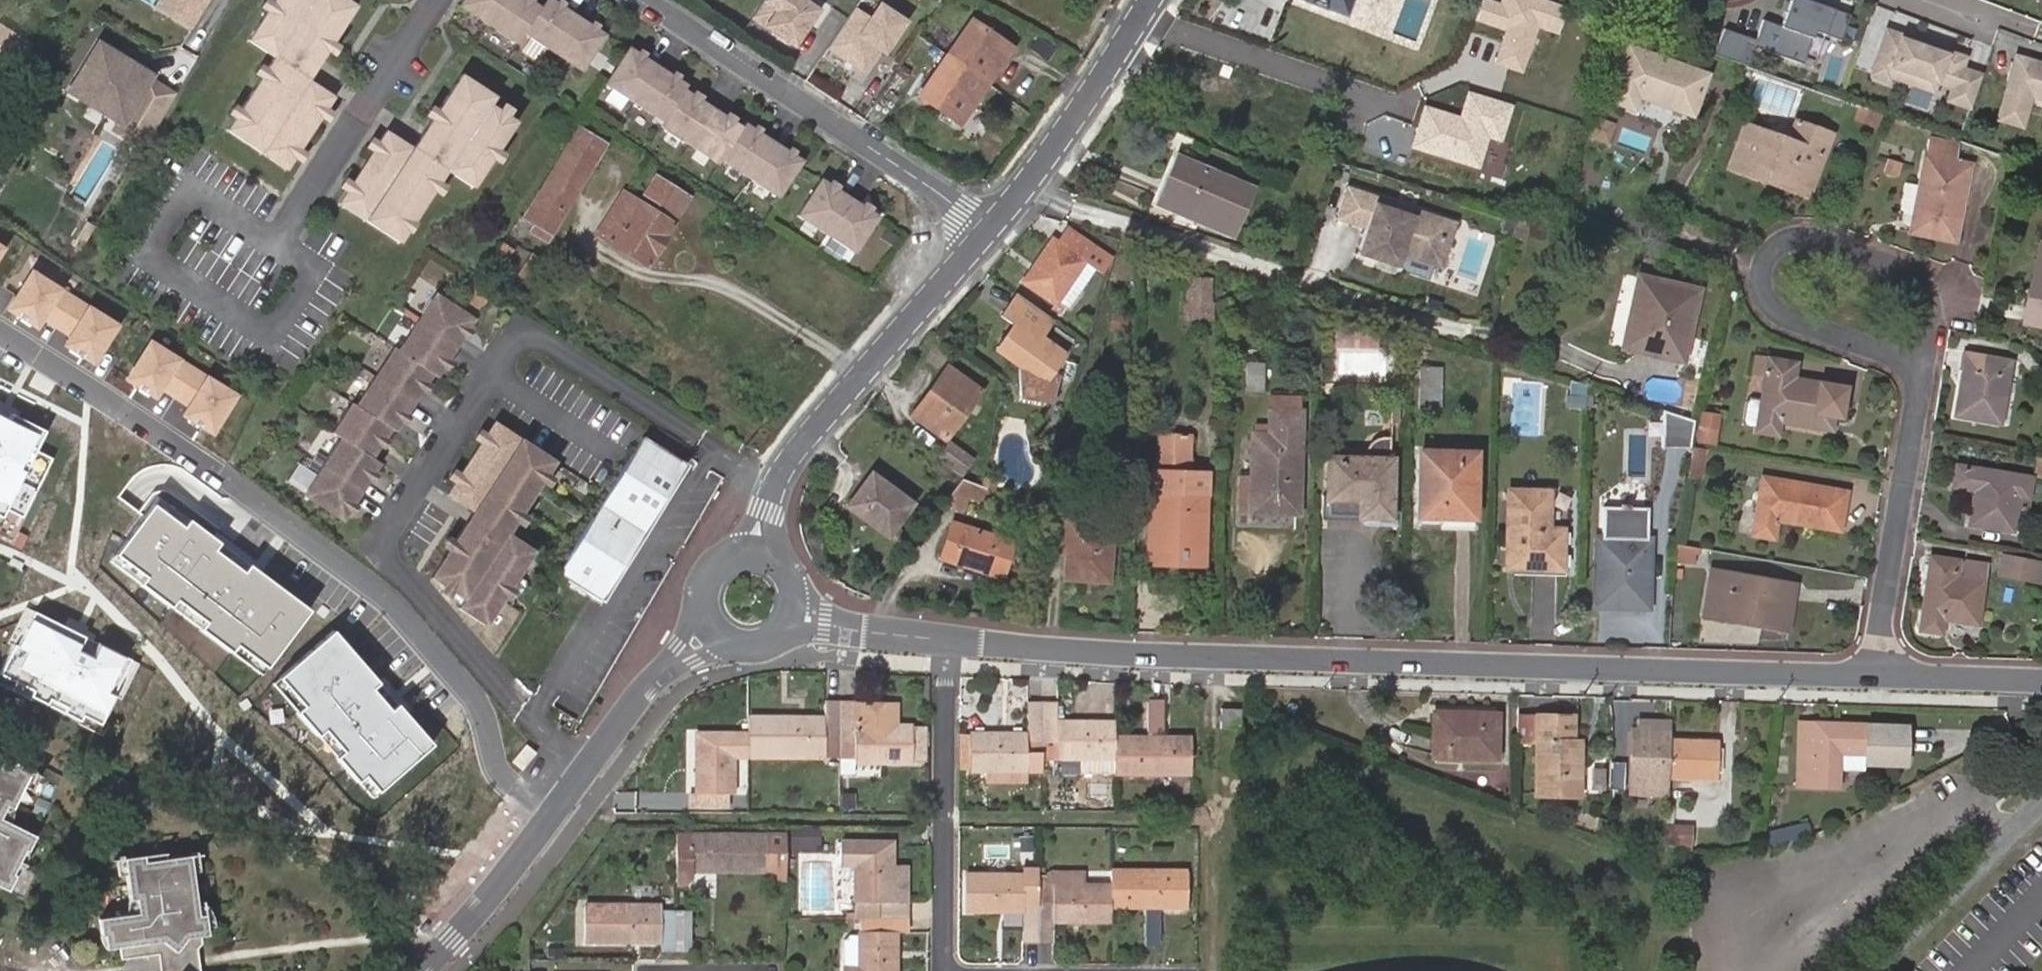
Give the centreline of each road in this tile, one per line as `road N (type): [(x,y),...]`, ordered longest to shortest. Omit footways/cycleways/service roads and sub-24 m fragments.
road 1 (tertiary): [(947,641),(1124,654),(1874,675)]
road 2 (residential): [(0,329),(261,497),(403,618),(482,716),(502,778),(545,823)]
road 3 (residential): [(990,228),(645,0)]
road 4 (tertiary): [(754,552),(792,456),(990,228)]
road 5 (residential): [(947,641),(946,970)]
road 6 (residential): [(1925,369),(1930,296),(1903,269),(1788,238),(1771,248),(1757,281),(1778,313)]
road 7 (track): [(1206,970),(1213,657)]
road 8 (residential): [(1874,675),(1925,369)]
road 9 (residential): [(438,0),(278,242)]
road 10 (tertiary): [(990,228),(1149,0)]
road 11 (tertiary): [(713,636),(642,695),(545,823)]
road 12 (residential): [(2041,806),(1876,970)]
road 13 (tertiary): [(545,823),(425,970)]
road 14 (tertiary): [(1874,675),(2041,684)]
road 15 (residential): [(1778,313),(1925,369)]
road 16 (tertiary): [(798,618),(947,641)]

